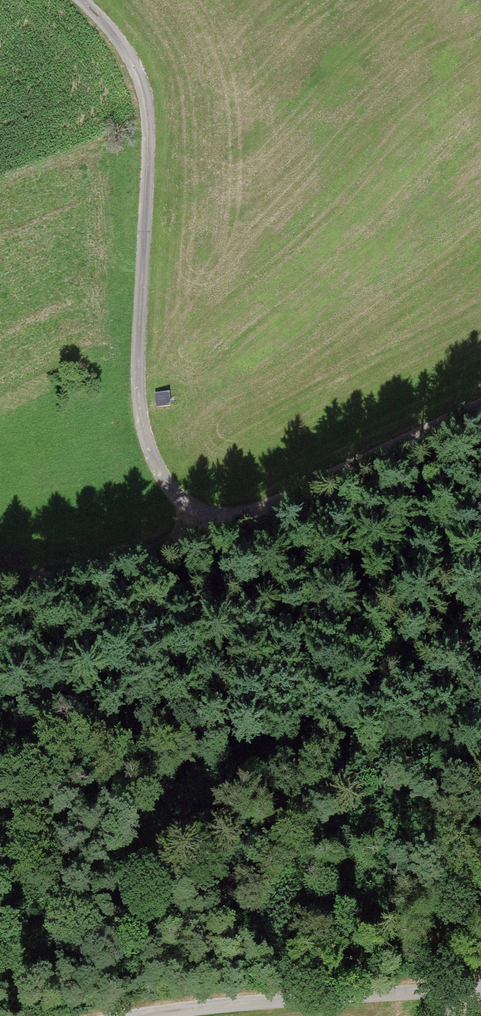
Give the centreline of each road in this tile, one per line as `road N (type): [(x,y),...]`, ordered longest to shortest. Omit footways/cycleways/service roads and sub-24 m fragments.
road 1 (track): [(480,403),(241,515),(196,517),(176,503),(136,424),(132,374),(143,102),(122,47),(78,0)]
road 2 (unclassified): [(480,990),(353,991),(119,1015)]
road 3 (track): [(0,572),(121,554),(196,517)]

